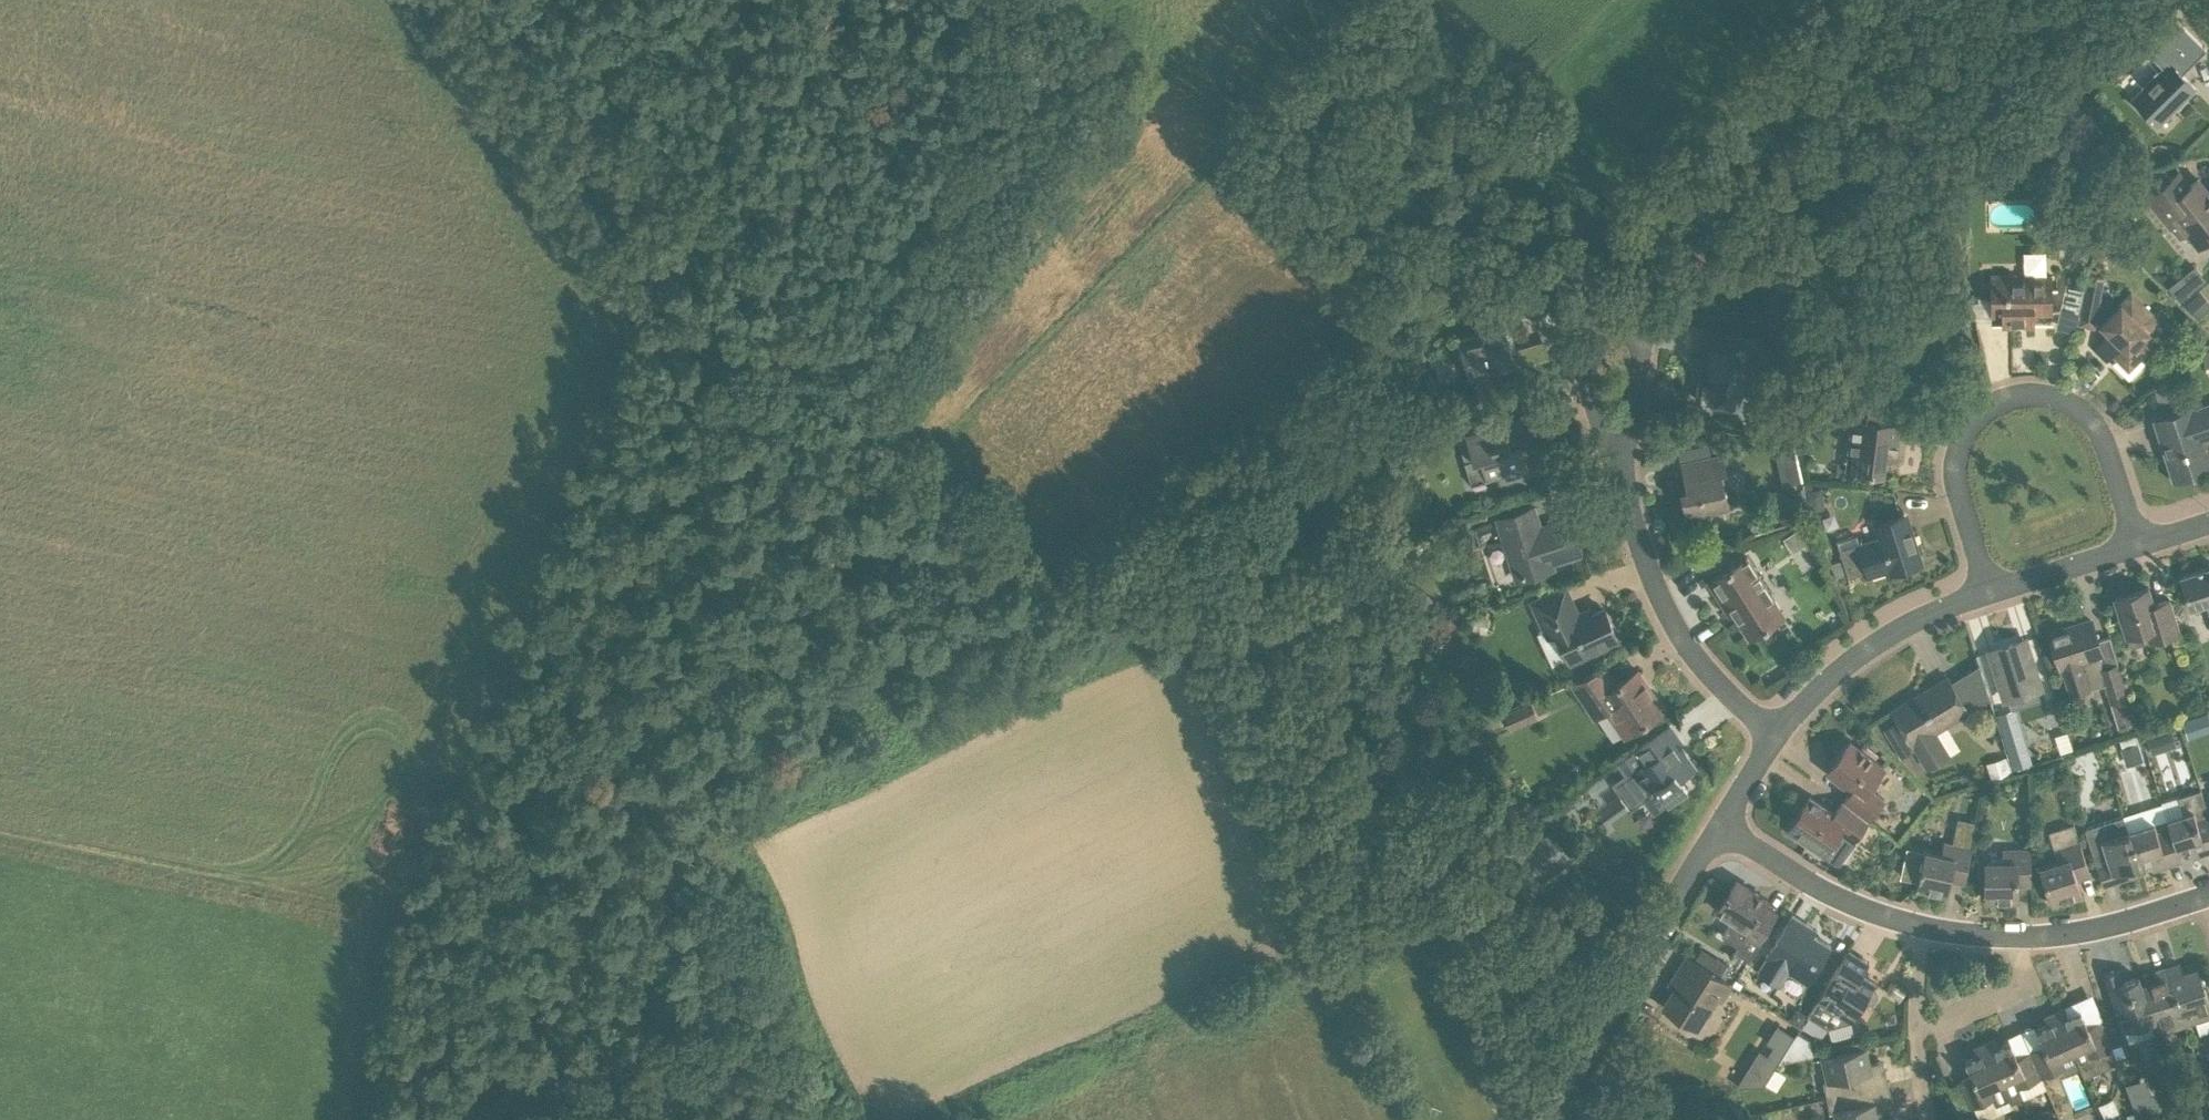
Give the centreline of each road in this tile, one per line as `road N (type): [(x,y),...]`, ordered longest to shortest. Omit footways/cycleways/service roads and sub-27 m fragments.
road 1 (track): [(1557,1116),(1512,1100),(1366,758),(1334,705),(1094,588),(991,515),(496,0)]
road 2 (residential): [(2140,545),(2098,434),(2048,400),(2005,395),(1974,415),(1959,469),(1965,548),(1981,592)]
road 3 (residential): [(1771,747),(1709,678),(1643,575),(1621,496),(1620,457)]
road 4 (residential): [(1556,1119),(1584,1044),(1713,826)]
road 5 (residential): [(1620,457),(1642,398),(1641,358),(1626,329),(1613,324),(1588,329),(1576,369),(1598,437)]
road 6 (residential): [(1771,747),(1855,662),(1923,617),(1981,592)]
road 7 (residential): [(1922,928),(1814,890),(1713,826)]
road 8 (residential): [(2012,932),(2066,935),(2208,894)]
road 9 (residential): [(1981,592),(2140,545)]
road 10 (residential): [(1919,1036),(2006,977),(2012,932)]

